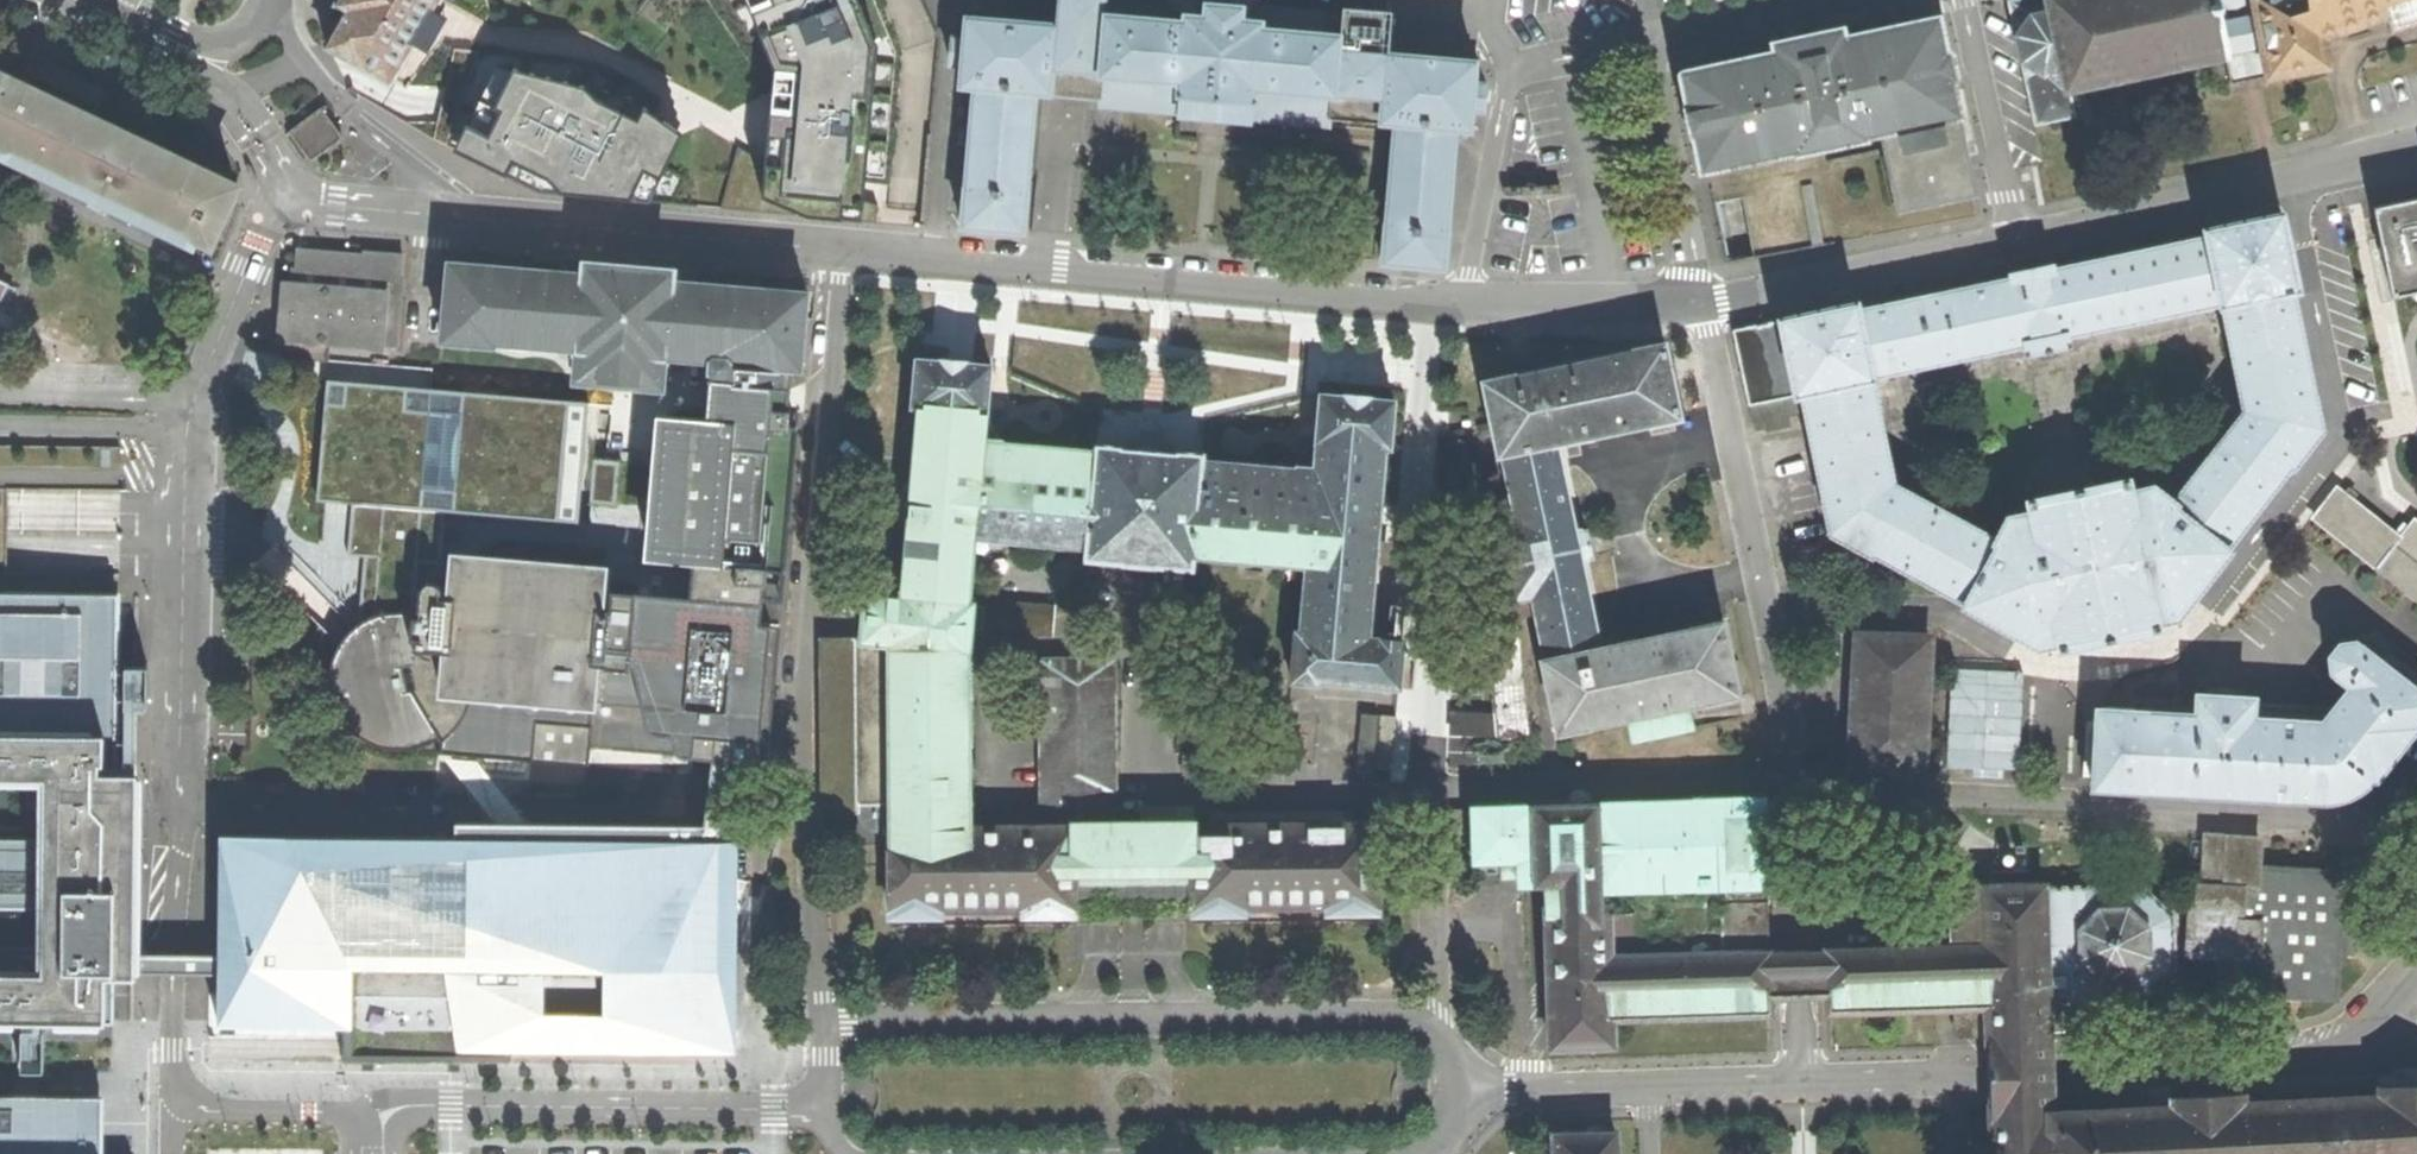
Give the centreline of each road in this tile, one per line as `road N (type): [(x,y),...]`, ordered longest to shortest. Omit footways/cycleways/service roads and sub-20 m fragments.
road 1 (unclassified): [(433,213),(1434,304)]
road 2 (residential): [(2296,177),(2341,445),(2187,636),(2084,668),(2031,663),(1934,614),(1827,605),(1775,610)]
road 3 (residential): [(1796,782),(2381,828),(2416,844)]
road 4 (unclassified): [(1808,1079),(2055,1074),(2334,1051),(2405,988)]
road 5 (unclassified): [(1434,304),(1413,527),(1432,647),(1422,790)]
road 6 (residential): [(1796,782),(1422,790)]
road 7 (unclassified): [(1469,1093),(1808,1079)]
road 8 (unclassified): [(2017,239),(1705,301)]
road 9 (residential): [(1765,569),(1681,583),(1646,562),(1633,538),(1637,501),(1661,475),(1695,455),(1738,447)]
road 10 (residential): [(1808,1079),(1796,782)]
road 11 (unclassified): [(2296,177),(2017,239)]
road 12 (unclassified): [(1705,301),(1648,39)]
road 13 (unclassified): [(433,213),(422,175),(348,113),(276,15)]
road 14 (unclassified): [(1964,0),(2017,239)]
road 15 (unclassified): [(1705,301),(1467,301)]
road 16 (unclassified): [(1511,70),(1467,301)]
road 17 (unclassified): [(1422,790),(1436,1020)]
road 18 (unclassified): [(1648,39),(1835,0)]
road 19 (unclassified): [(214,43),(250,129),(295,198)]
road 20 (residential): [(1796,782),(1775,610)]
road 21 (residential): [(1738,447),(1705,301)]
road 22 (unclassified): [(1511,70),(1648,39)]
road 23 (unclassified): [(433,213),(295,198)]
road 24 (unclassified): [(2416,141),(2296,177)]
road 25 (residential): [(1765,569),(1738,447)]

